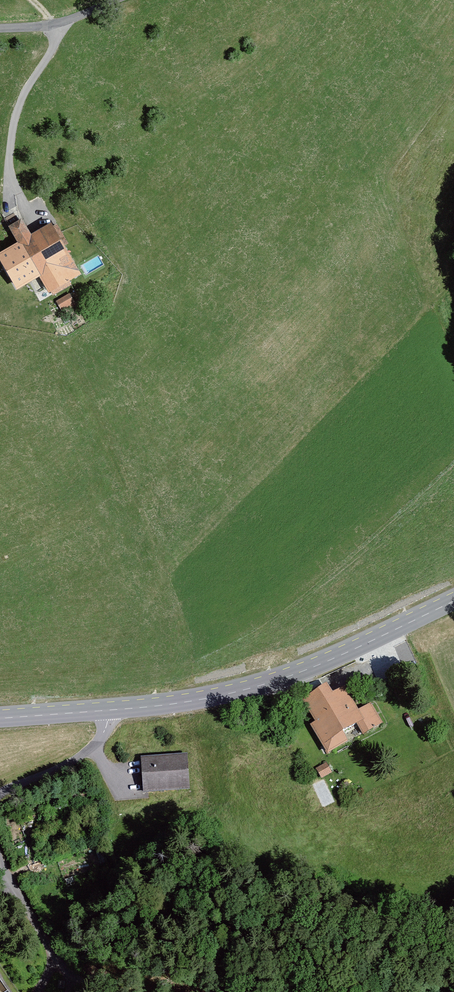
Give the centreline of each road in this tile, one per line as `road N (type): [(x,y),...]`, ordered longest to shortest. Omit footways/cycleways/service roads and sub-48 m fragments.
road 1 (secondary): [(108,711),(247,694),(453,602)]
road 2 (track): [(32,216),(11,178),(20,101),(55,48),(52,25)]
road 3 (residential): [(97,991),(74,978),(52,947),(0,856)]
road 4 (residential): [(0,797),(92,750),(108,711)]
road 5 (residential): [(0,28),(52,25),(120,0)]

